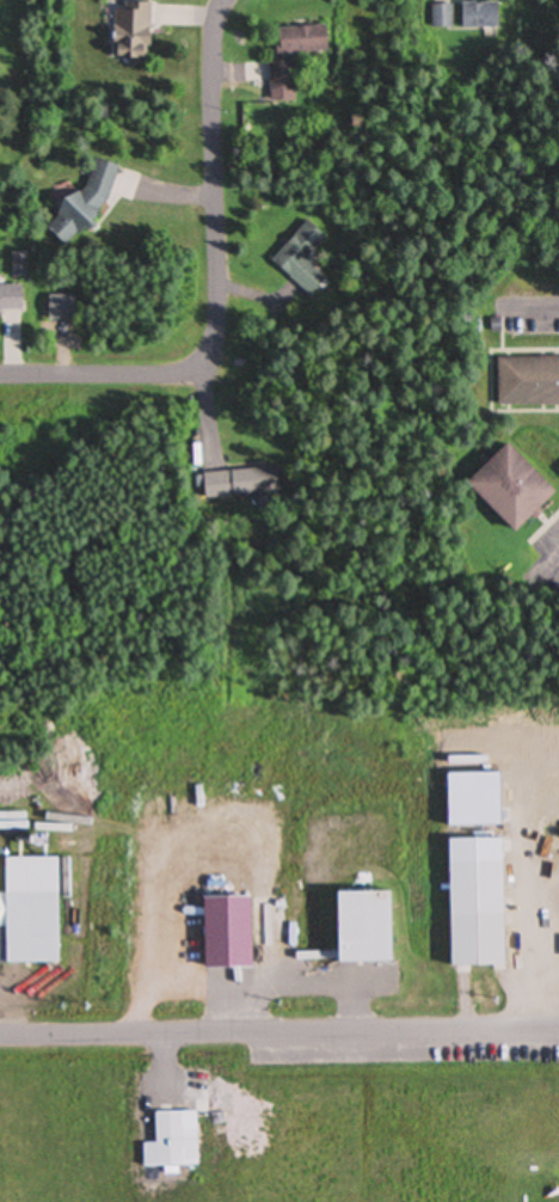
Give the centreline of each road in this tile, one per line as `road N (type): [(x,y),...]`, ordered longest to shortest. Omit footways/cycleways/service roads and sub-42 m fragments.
road 1 (residential): [(236,0),(219,20),(211,351),(188,373),(166,376),(0,377)]
road 2 (residential): [(558,1027),(0,1040)]

